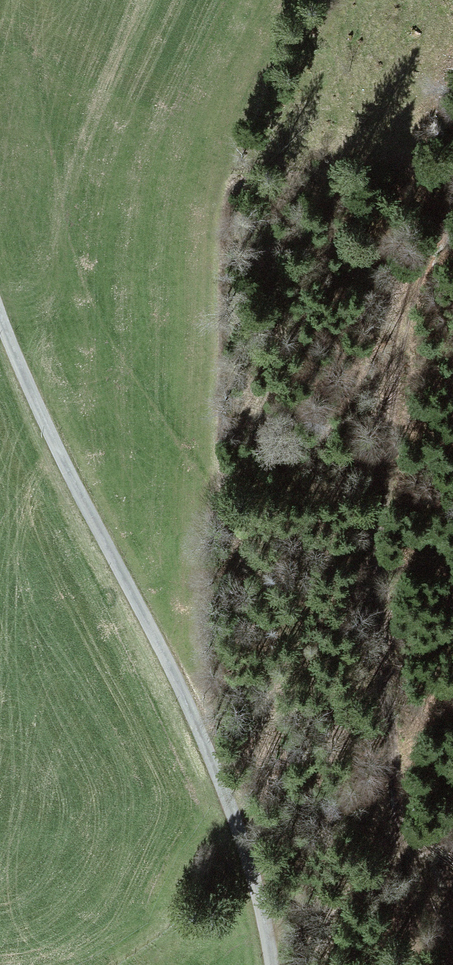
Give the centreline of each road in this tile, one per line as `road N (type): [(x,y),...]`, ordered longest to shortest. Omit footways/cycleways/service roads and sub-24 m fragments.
road 1 (track): [(406,964),(388,725),(386,497),(404,328),(452,205)]
road 2 (unclassified): [(285,964),(272,858),(242,767),(0,302)]

